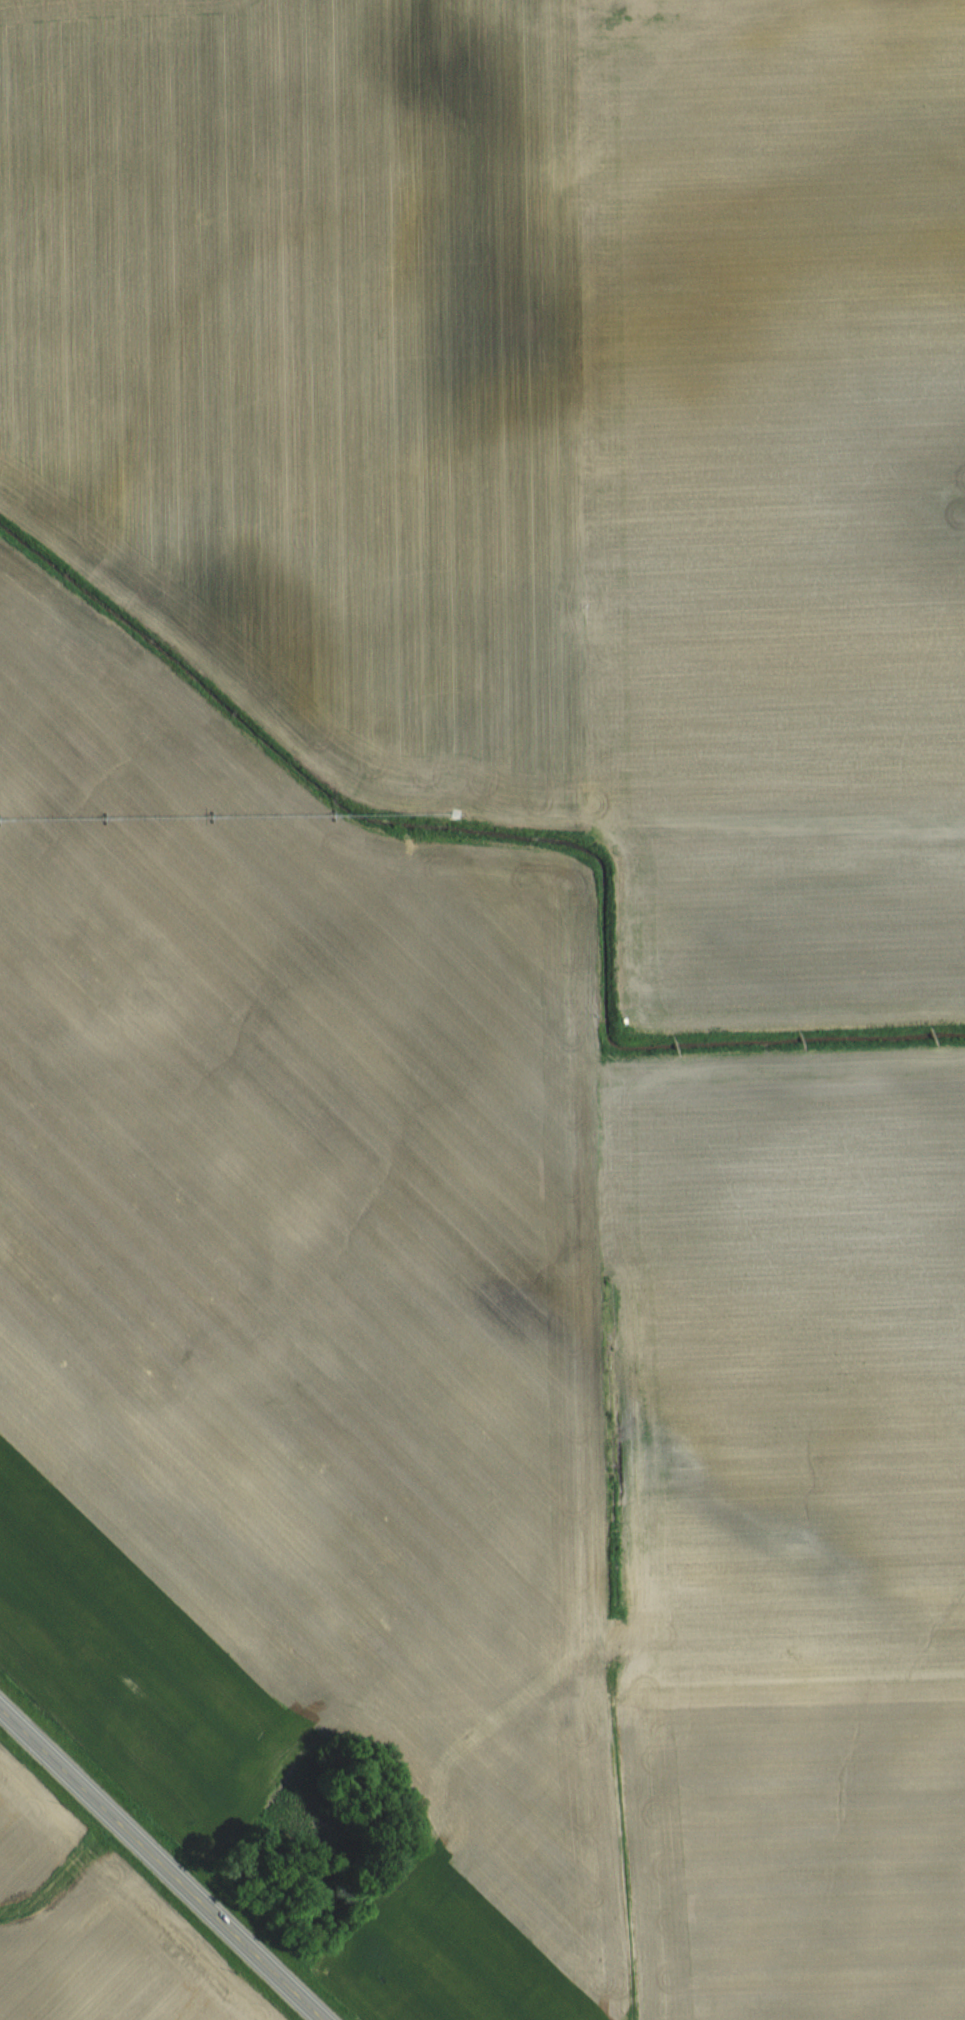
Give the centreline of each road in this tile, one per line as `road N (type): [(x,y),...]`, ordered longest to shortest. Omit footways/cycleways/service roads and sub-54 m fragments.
road 1 (primary): [(327,2019),(0,1705)]

